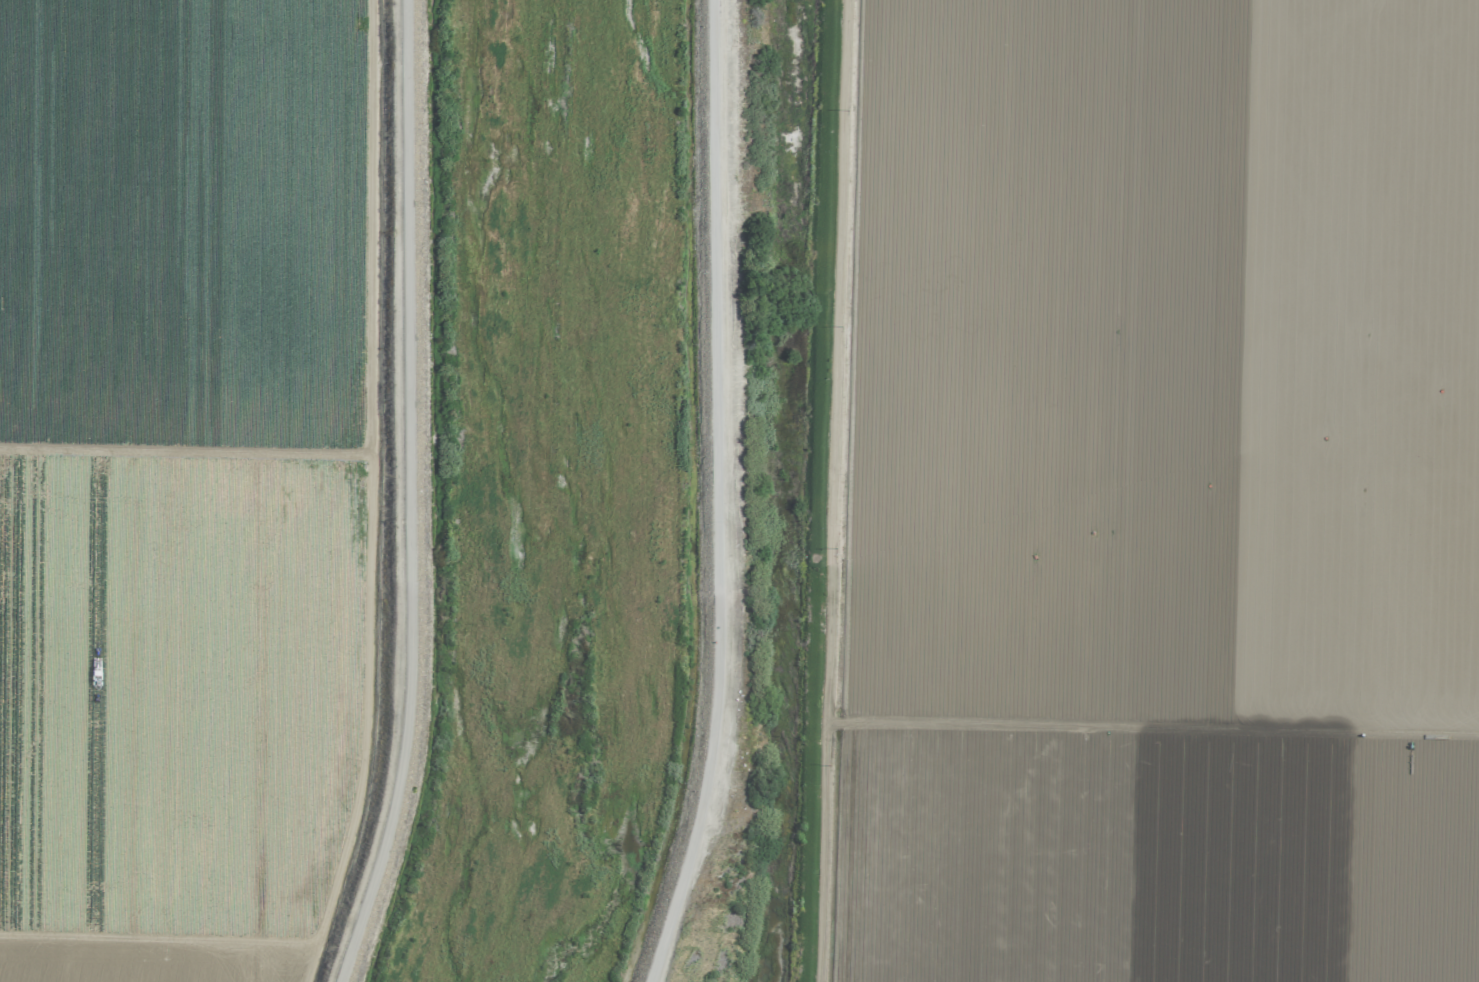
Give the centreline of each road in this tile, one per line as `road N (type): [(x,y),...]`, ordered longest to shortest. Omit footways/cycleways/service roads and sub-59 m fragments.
road 1 (residential): [(707,0),(713,717),(694,837),(647,981)]

